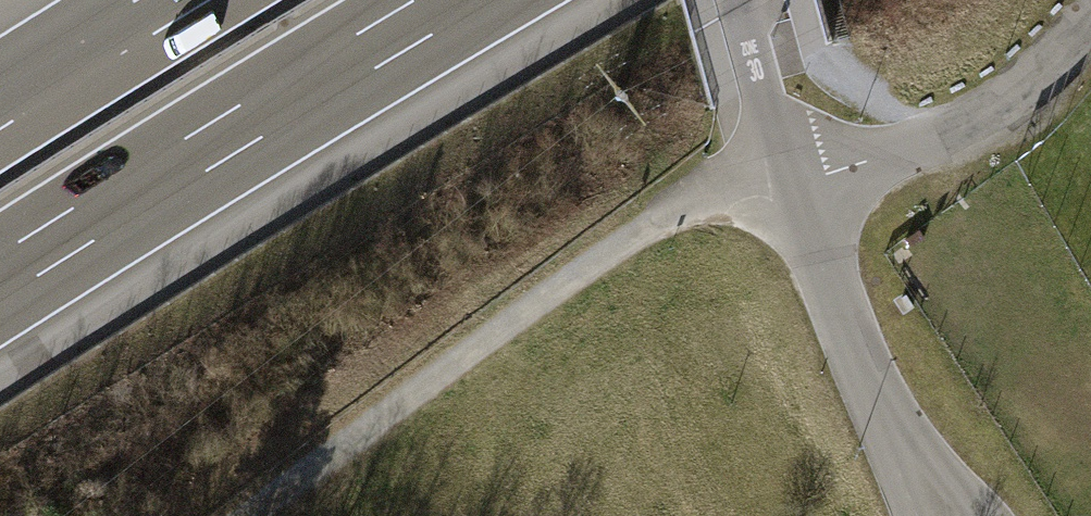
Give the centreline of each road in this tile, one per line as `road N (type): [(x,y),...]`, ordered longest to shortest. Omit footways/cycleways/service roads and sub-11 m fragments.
road 1 (track): [(800,182),(683,211),(634,236),(455,362),(260,515)]
road 2 (tertiary): [(753,0),(800,182),(891,433),(933,515)]
road 3 (motorway): [(0,280),(459,0)]
road 4 (motorway): [(171,0),(0,105)]

